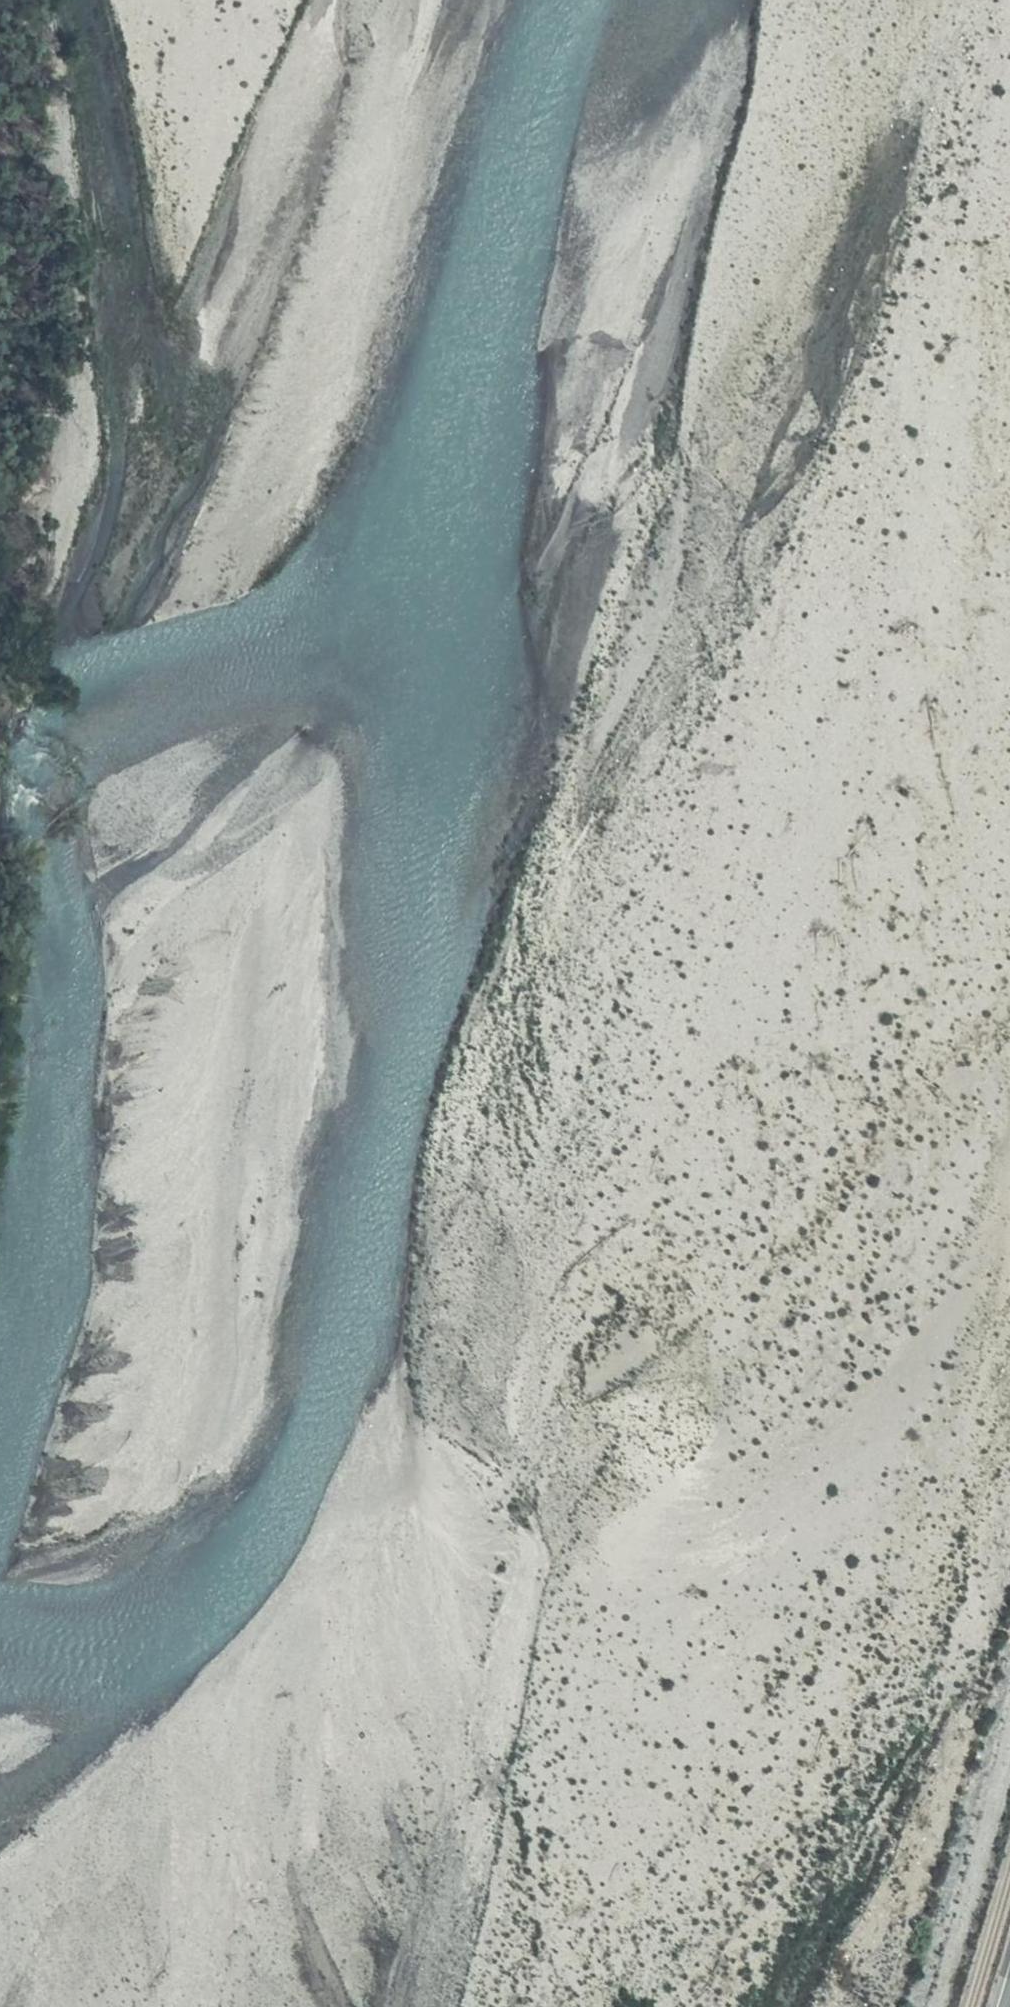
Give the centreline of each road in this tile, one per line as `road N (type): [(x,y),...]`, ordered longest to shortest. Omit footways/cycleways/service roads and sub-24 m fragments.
road 1 (track): [(1009,1764),(940,2006)]

